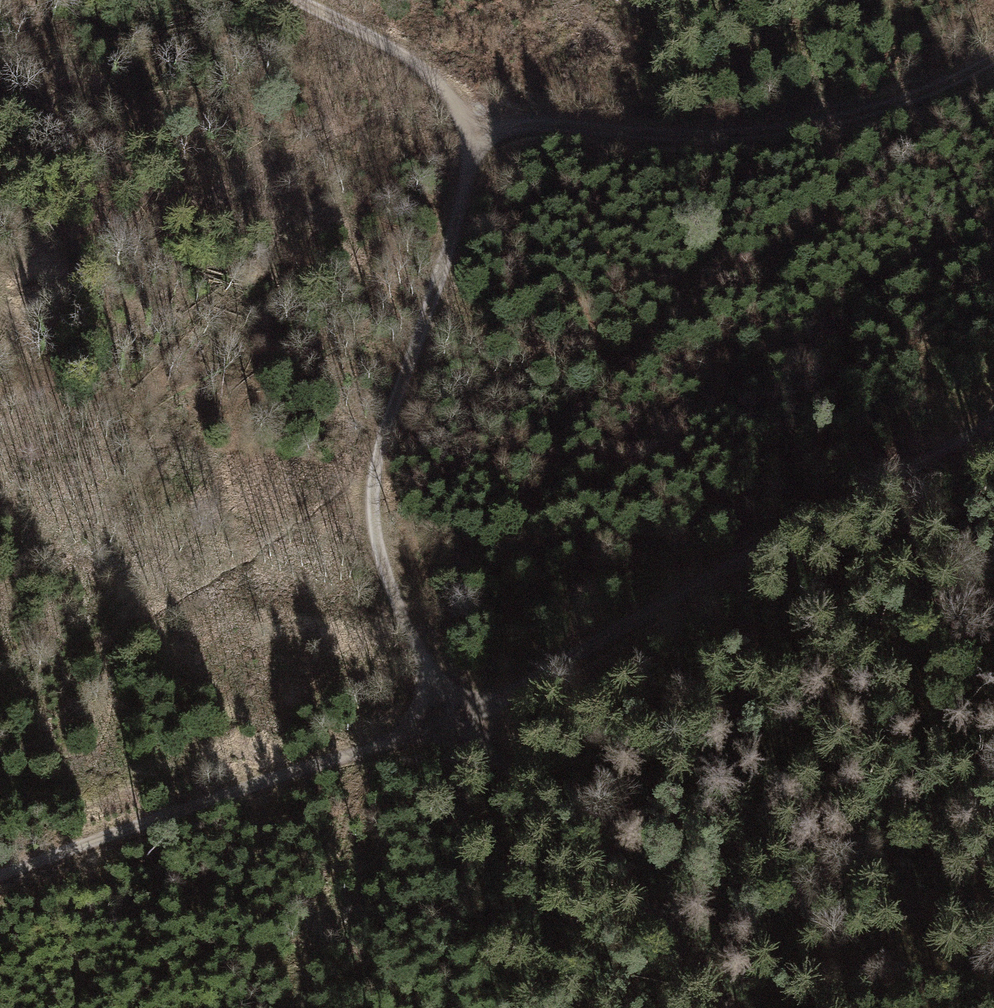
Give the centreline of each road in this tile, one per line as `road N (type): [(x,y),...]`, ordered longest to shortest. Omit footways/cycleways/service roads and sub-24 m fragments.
road 1 (track): [(0,878),(461,723),(993,418)]
road 2 (track): [(482,131),(374,462),(378,554),(415,644),(461,723),(573,825),(731,1007)]
road 3 (track): [(297,0),(427,71),(482,131),(568,126),(686,135),(794,124),(917,96),(993,57)]

